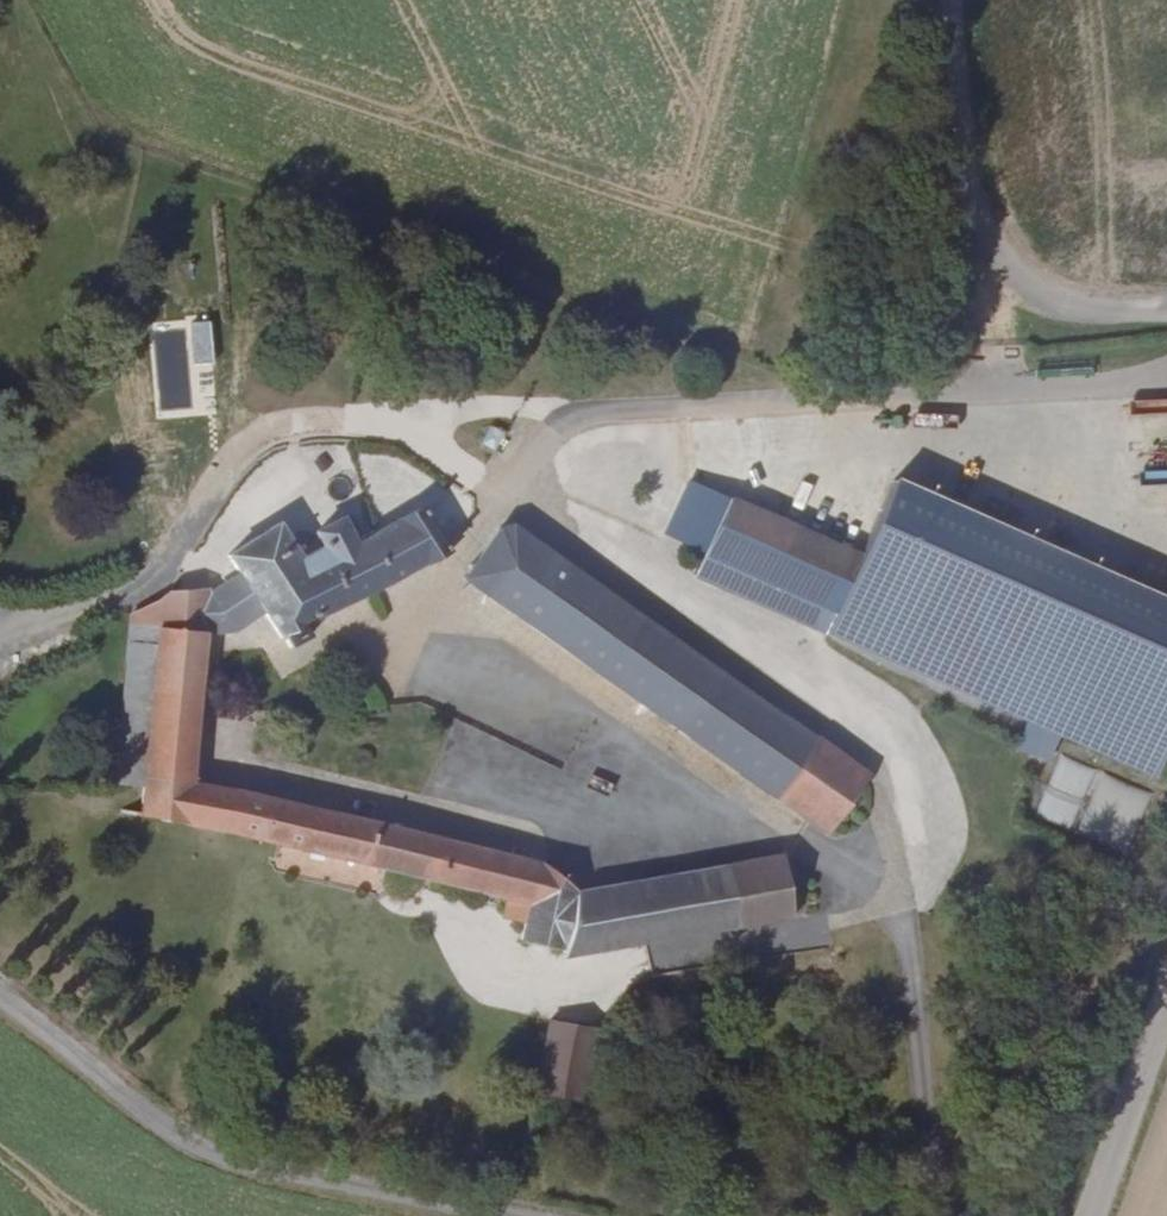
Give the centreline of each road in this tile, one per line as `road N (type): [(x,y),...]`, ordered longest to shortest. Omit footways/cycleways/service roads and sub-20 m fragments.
road 1 (track): [(1166,323),(1106,324),(984,264),(955,0)]
road 2 (unclassified): [(1087,1215),(1166,994)]
road 3 (track): [(984,264),(1000,393)]

